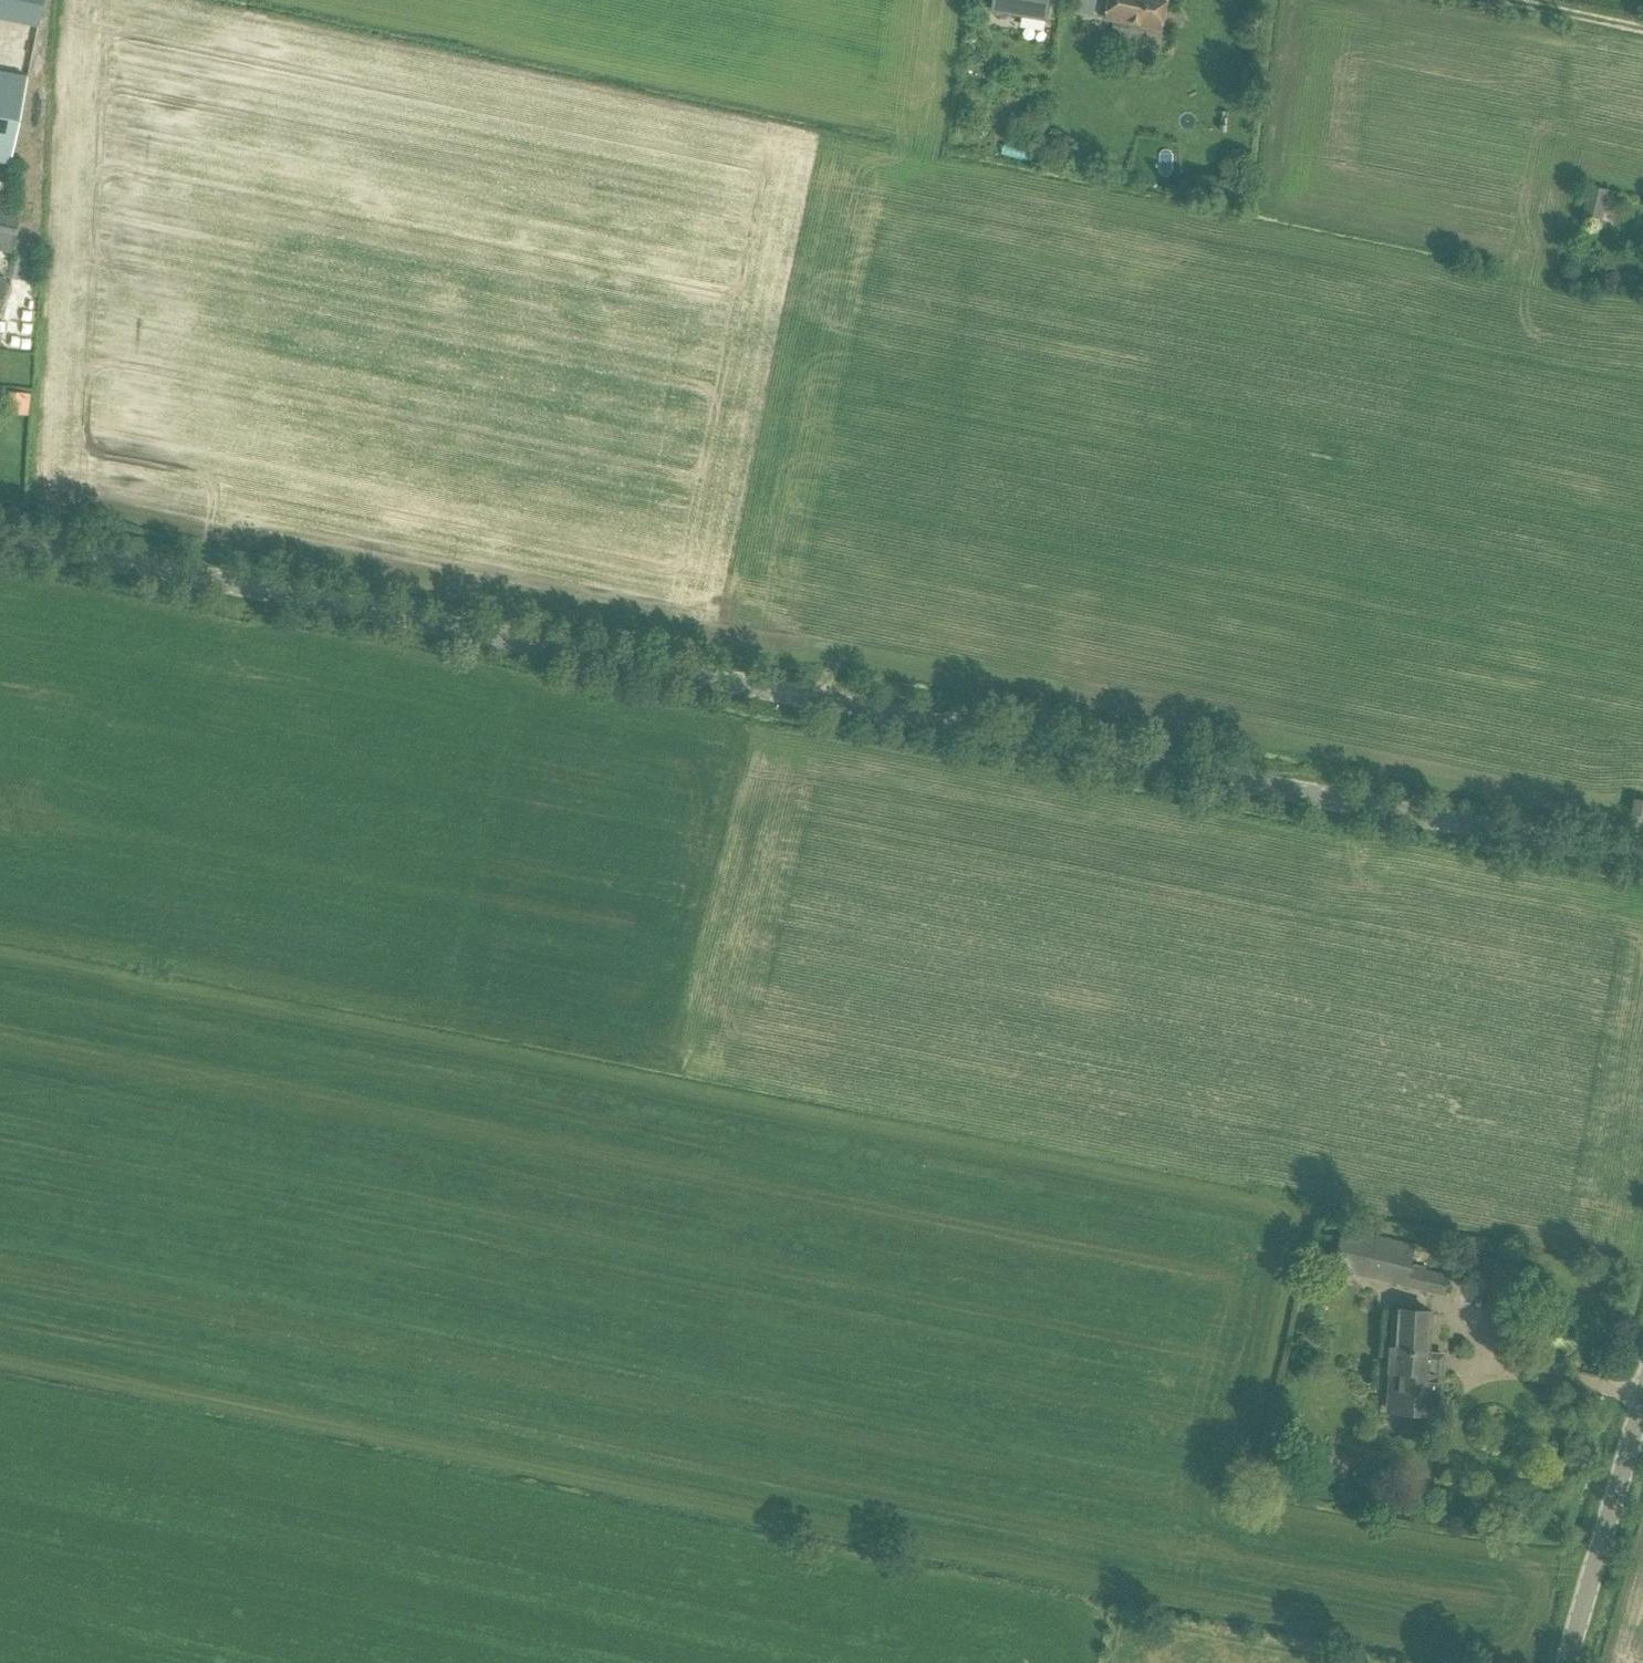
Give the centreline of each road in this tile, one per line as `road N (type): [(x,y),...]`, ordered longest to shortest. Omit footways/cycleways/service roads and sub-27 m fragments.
road 1 (residential): [(1642,858),(0,542)]
road 2 (tertiary): [(1569,1662),(1642,1399)]

